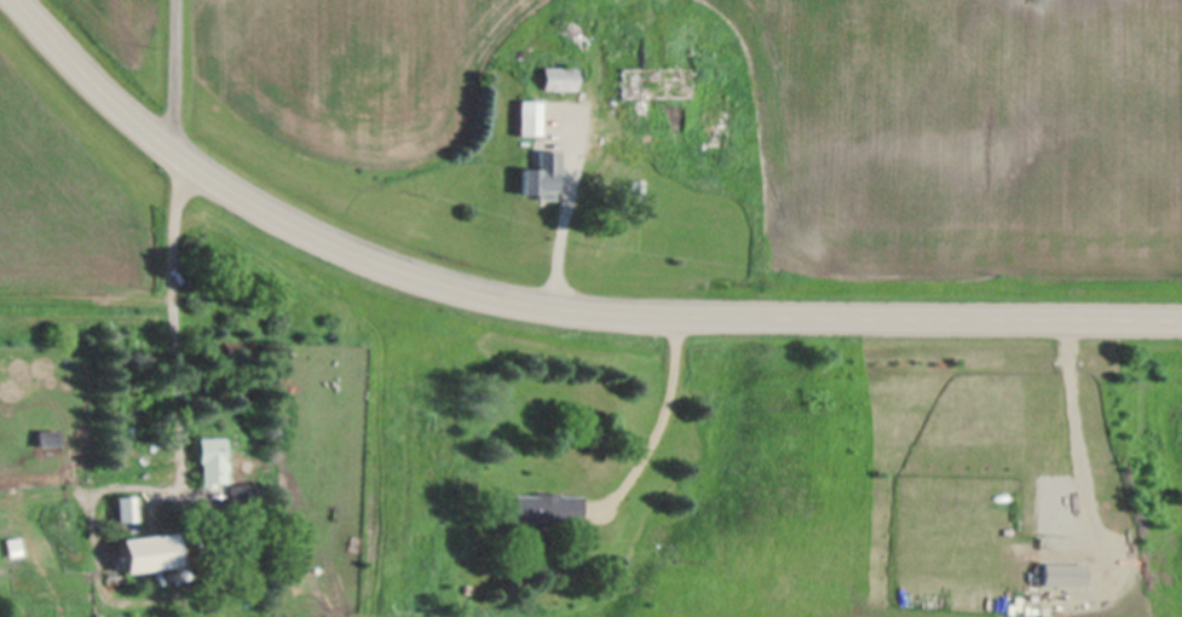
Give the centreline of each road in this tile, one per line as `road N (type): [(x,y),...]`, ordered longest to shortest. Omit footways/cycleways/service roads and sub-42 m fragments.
road 1 (secondary): [(1181,322),(584,313),(416,278),(259,208),(186,161),(119,108),(16,0)]

